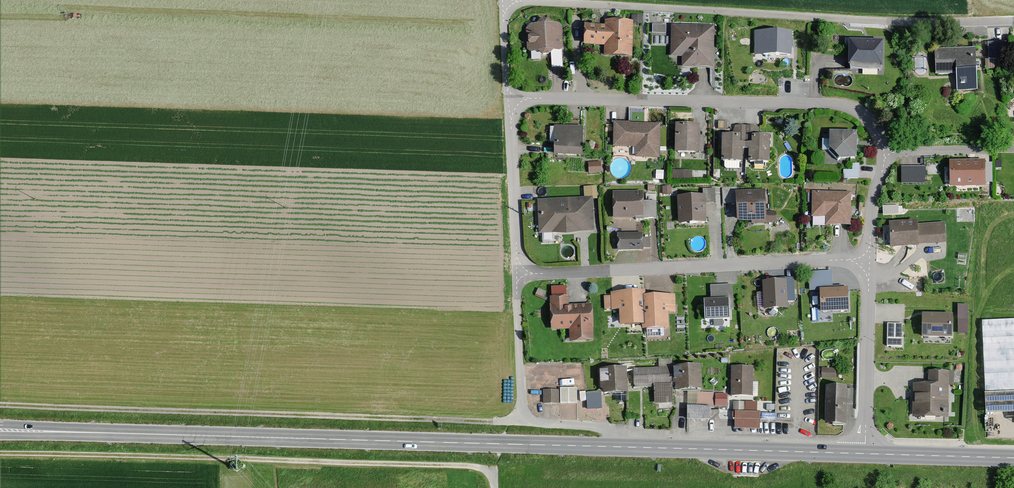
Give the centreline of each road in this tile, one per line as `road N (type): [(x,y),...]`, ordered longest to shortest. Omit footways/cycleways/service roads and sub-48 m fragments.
road 1 (residential): [(869,260),(884,152),(879,134),(850,108),(512,98),(517,275),(829,260)]
road 2 (primary): [(866,454),(0,430)]
road 3 (track): [(495,487),(491,475),(472,466),(0,453)]
road 4 (track): [(610,446),(601,428),(523,416),(517,275)]
road 5 (residential): [(866,454),(869,260)]
road 6 (primary): [(1013,458),(866,454)]

